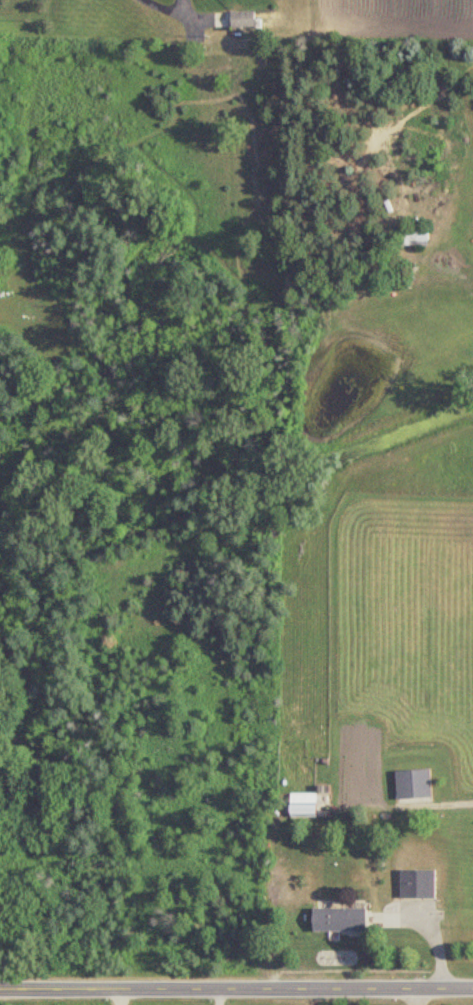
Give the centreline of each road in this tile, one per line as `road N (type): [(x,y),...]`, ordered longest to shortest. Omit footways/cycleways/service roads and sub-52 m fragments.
road 1 (residential): [(0,985),(472,989)]

